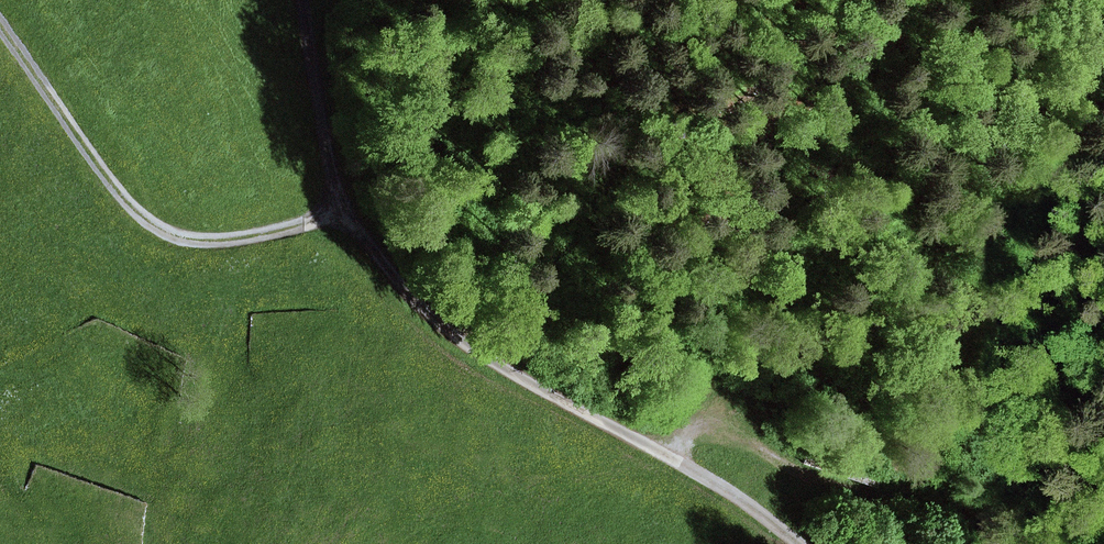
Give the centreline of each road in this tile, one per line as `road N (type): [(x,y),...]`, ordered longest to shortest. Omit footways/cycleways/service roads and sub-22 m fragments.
road 1 (track): [(0,25),(149,221),(181,238),(223,240),(344,210)]
road 2 (track): [(1029,543),(978,514),(822,482),(724,435),(645,444)]
road 3 (track): [(645,444),(504,368),(422,309),(344,210)]
road 4 (track): [(344,210),(305,0)]
road 5 (track): [(806,543),(737,488),(645,444)]

